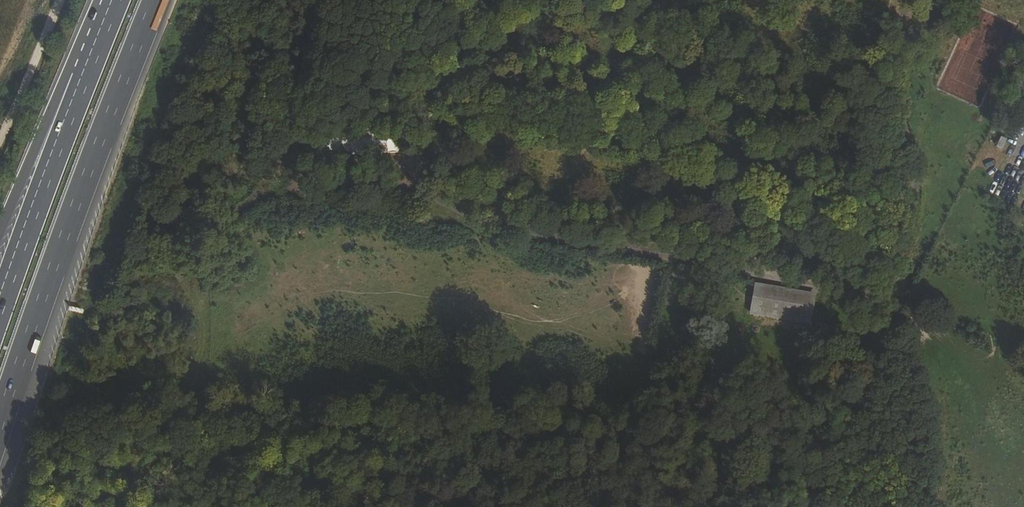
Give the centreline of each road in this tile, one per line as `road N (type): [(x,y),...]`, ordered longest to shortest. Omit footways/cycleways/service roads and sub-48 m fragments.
road 1 (motorway): [(0,424),(155,0)]
road 2 (motorway): [(84,72),(0,315)]
road 3 (motorway): [(84,72),(59,91),(0,236)]
road 4 (track): [(0,135),(59,0)]

